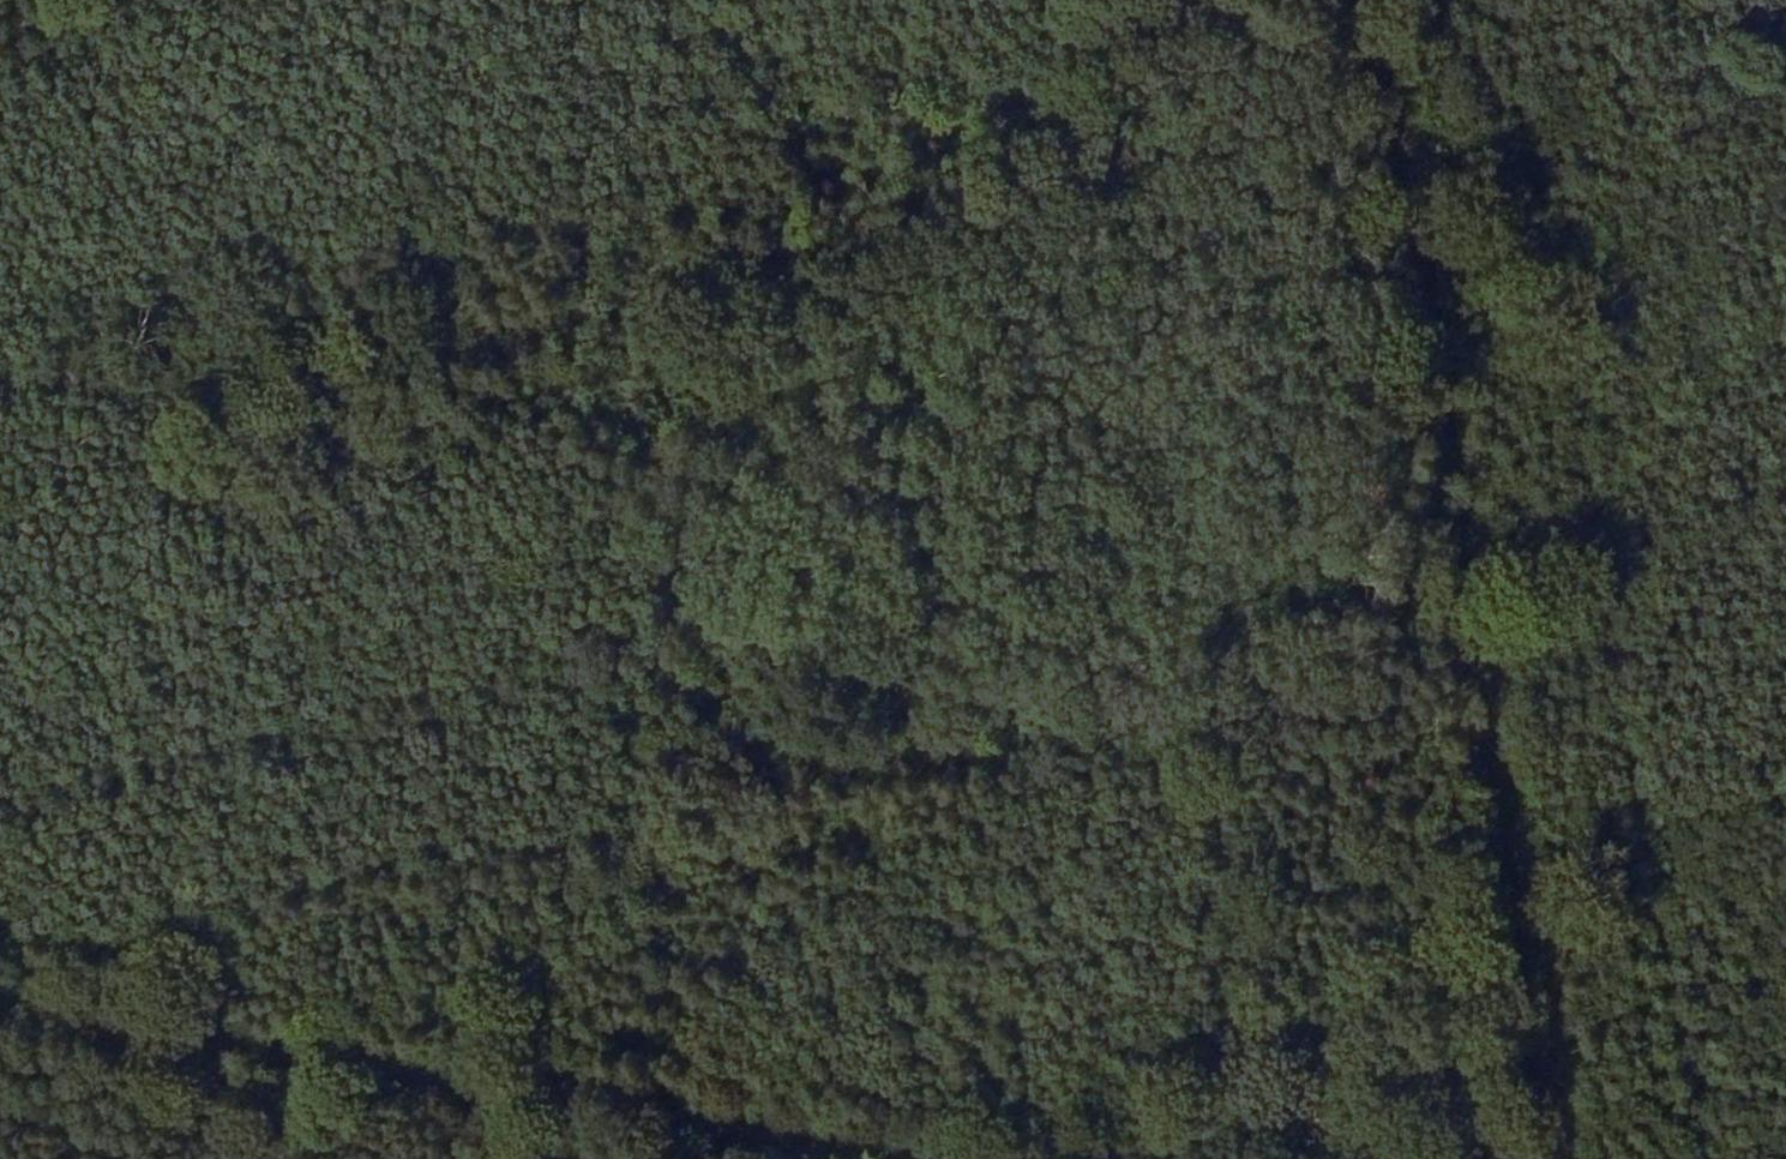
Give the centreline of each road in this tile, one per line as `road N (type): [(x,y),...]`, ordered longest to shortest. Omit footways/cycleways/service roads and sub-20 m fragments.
road 1 (track): [(0,1010),(940,1158)]

